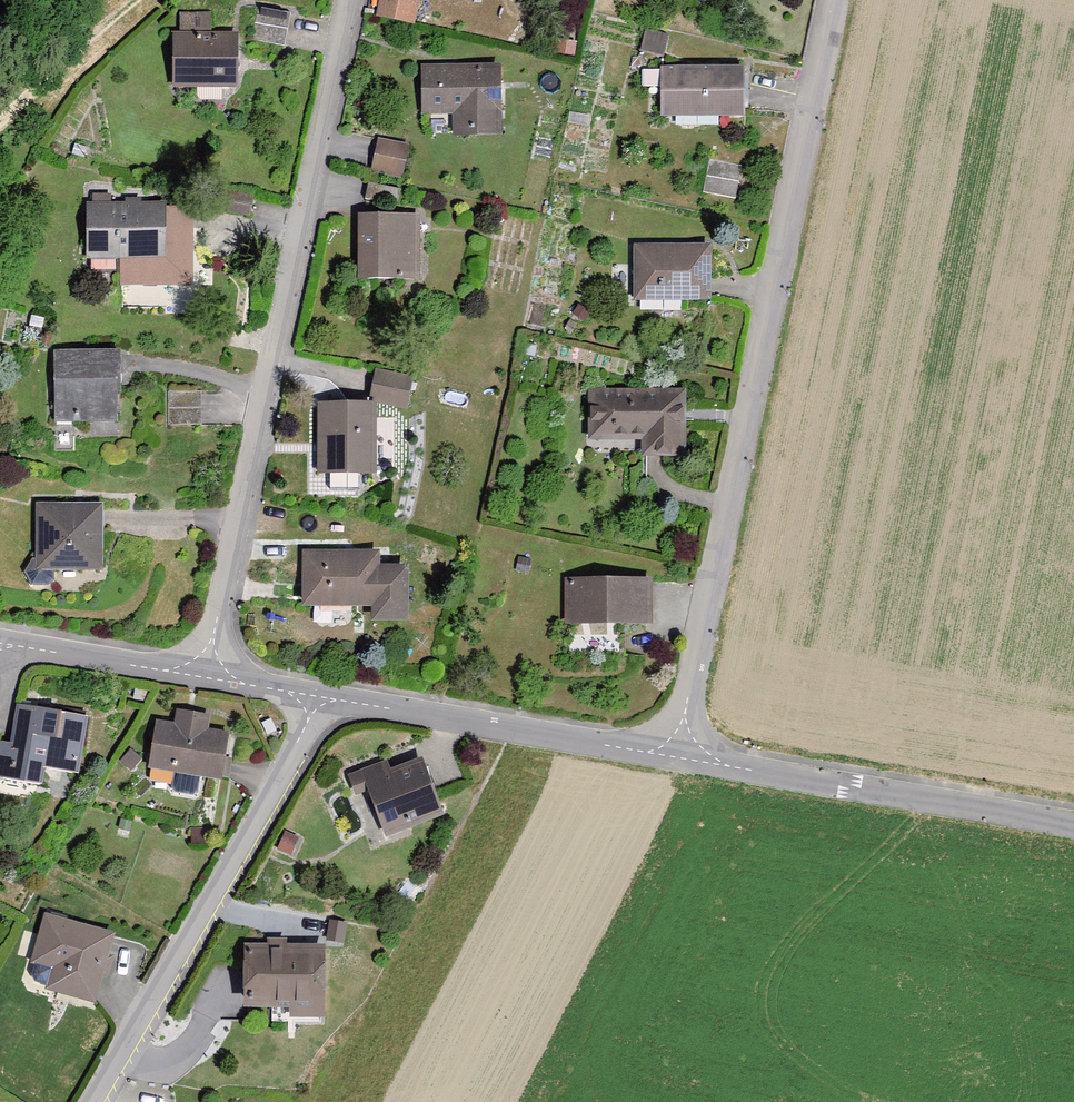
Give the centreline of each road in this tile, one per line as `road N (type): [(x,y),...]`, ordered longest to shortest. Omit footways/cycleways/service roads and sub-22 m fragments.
road 1 (residential): [(678,759),(823,0)]
road 2 (residential): [(207,677),(343,0)]
road 3 (residential): [(90,1101),(323,698)]
road 4 (residential): [(678,759),(1073,825)]
road 5 (residential): [(323,698),(678,759)]
road 6 (residential): [(0,643),(207,677)]
road 7 (residential): [(0,118),(130,0)]

